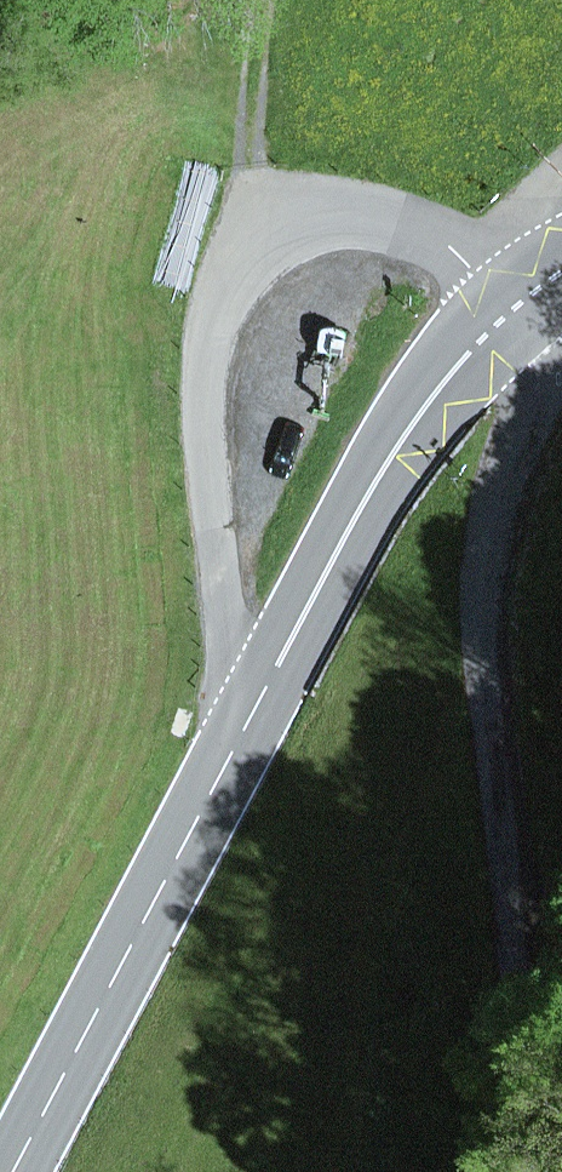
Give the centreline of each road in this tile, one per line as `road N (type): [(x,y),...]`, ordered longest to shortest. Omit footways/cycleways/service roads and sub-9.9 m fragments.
road 1 (residential): [(516,1171),(519,1040),(482,607),(490,529),(524,403),(510,311)]
road 2 (residential): [(235,749),(204,380),(210,320),(232,265),(273,221),(344,209),(430,236),(510,311)]
road 3 (primary): [(510,311),(436,392),(372,486),(235,749)]
road 4 (primary): [(235,749),(12,1171)]
road 5 (track): [(273,221),(251,170),(261,0)]

